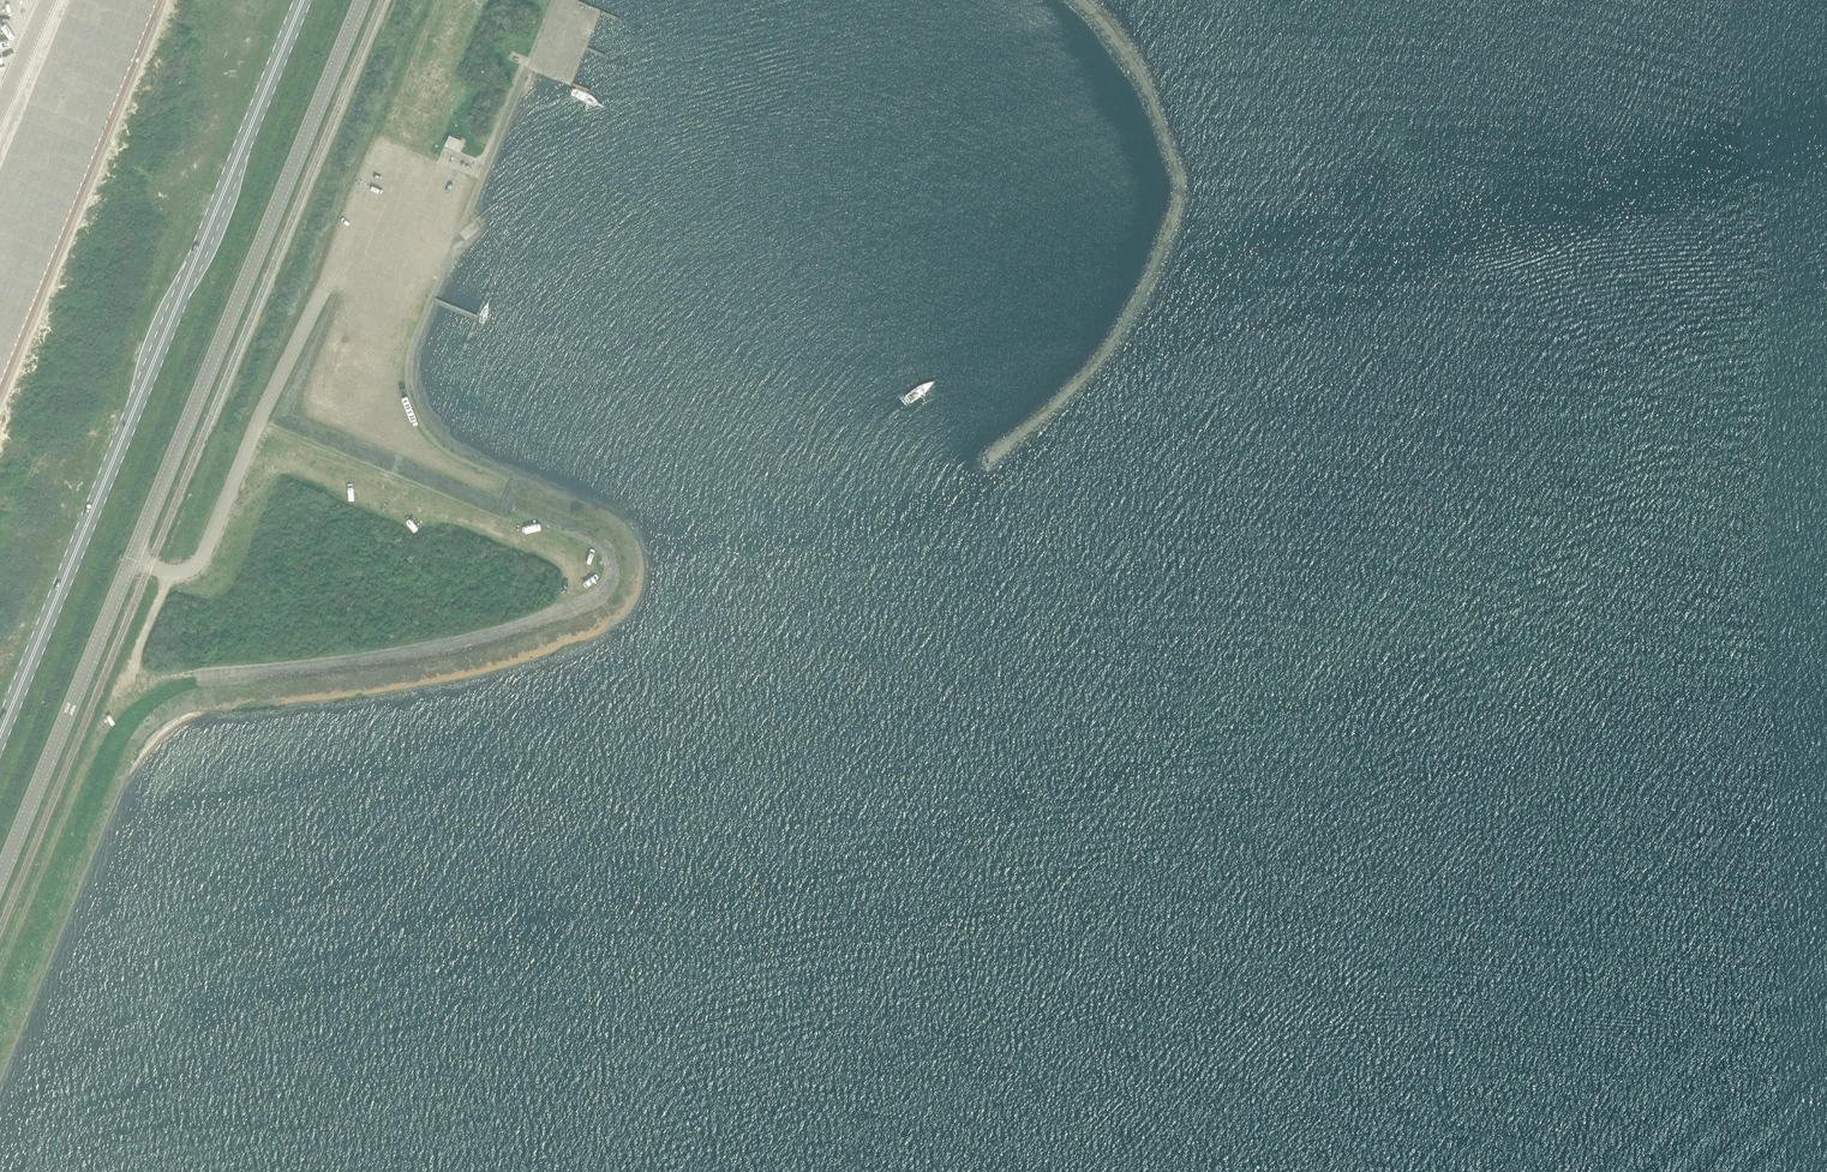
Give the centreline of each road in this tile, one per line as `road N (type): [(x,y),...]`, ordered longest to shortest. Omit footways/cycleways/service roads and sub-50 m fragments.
road 1 (tertiary): [(0,876),(361,0)]
road 2 (primary): [(0,733),(302,0)]

